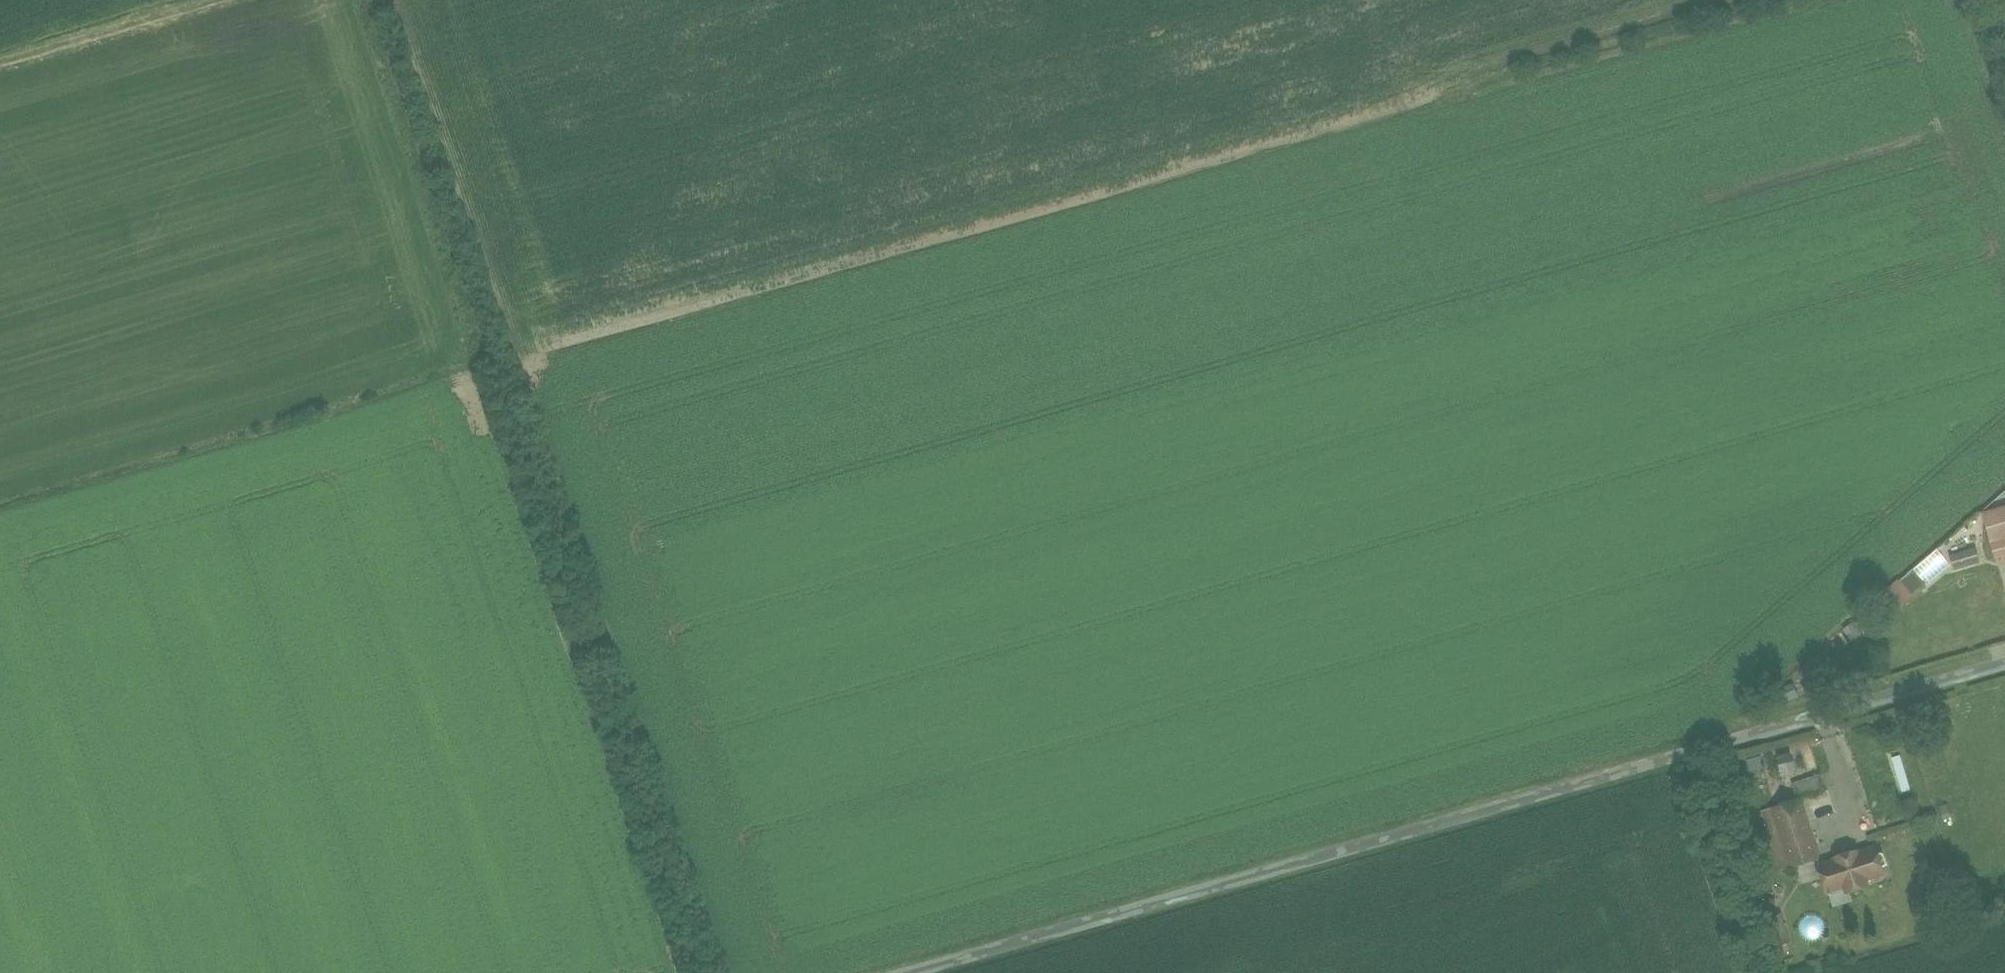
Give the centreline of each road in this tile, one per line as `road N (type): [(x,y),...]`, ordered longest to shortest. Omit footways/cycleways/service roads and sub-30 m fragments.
road 1 (residential): [(2004,662),(911,972)]
road 2 (track): [(0,60),(211,0)]

